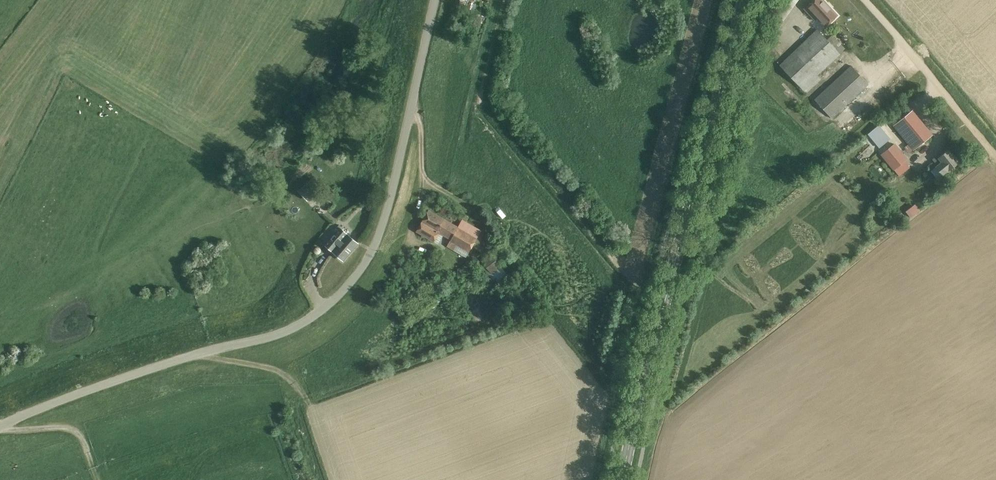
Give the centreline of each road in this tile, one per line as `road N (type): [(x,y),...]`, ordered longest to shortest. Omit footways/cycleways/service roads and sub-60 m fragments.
road 1 (unclassified): [(0,425),(97,386),(289,330),(339,295),(382,226),(436,0)]
road 2 (secondary): [(622,479),(744,0)]
road 3 (unclassified): [(992,145),(864,0)]
road 4 (track): [(201,353),(274,368),(309,407)]

